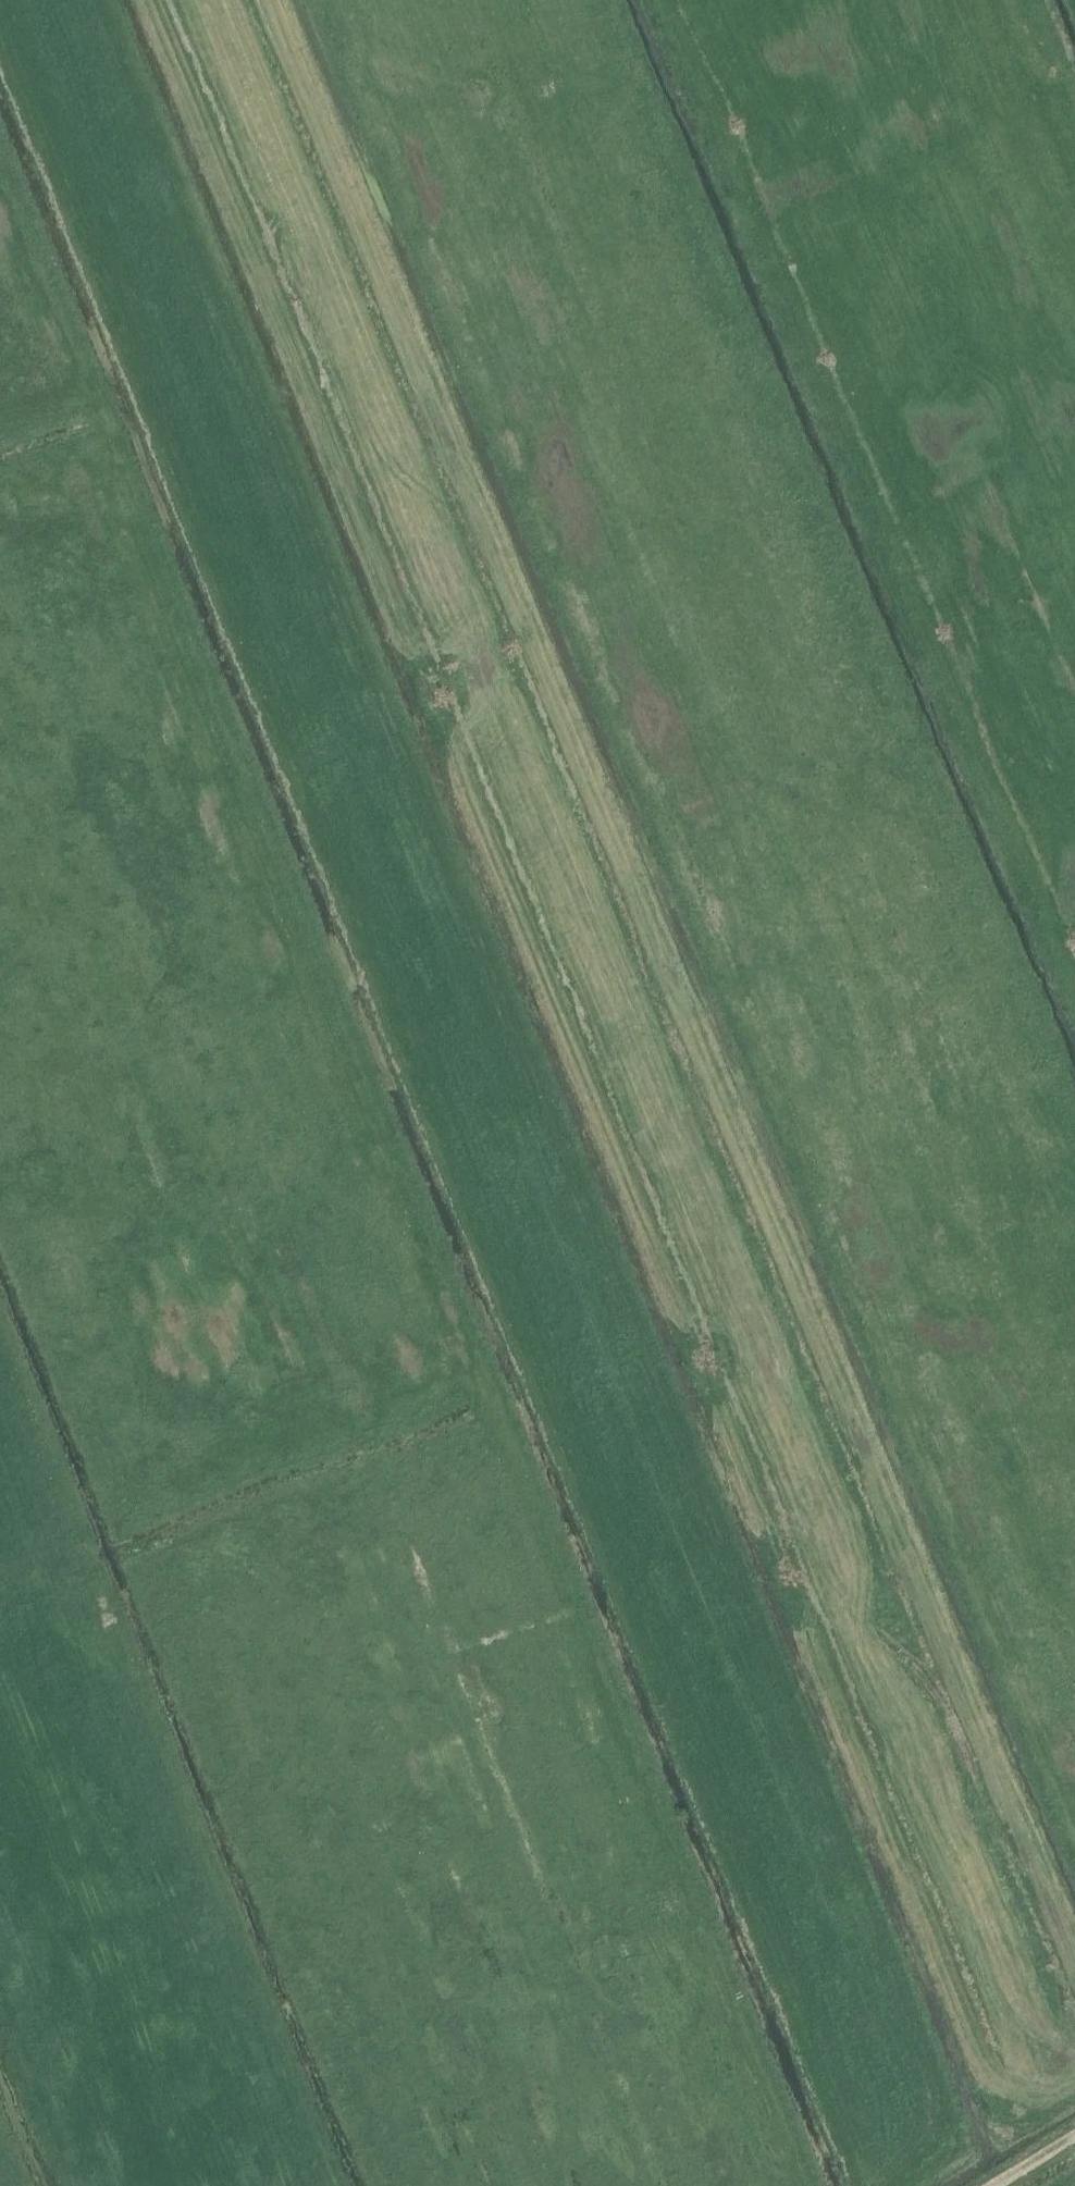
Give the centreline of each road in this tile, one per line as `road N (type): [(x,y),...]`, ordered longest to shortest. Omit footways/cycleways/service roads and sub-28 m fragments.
road 1 (track): [(1074,2108),(956,2185)]

